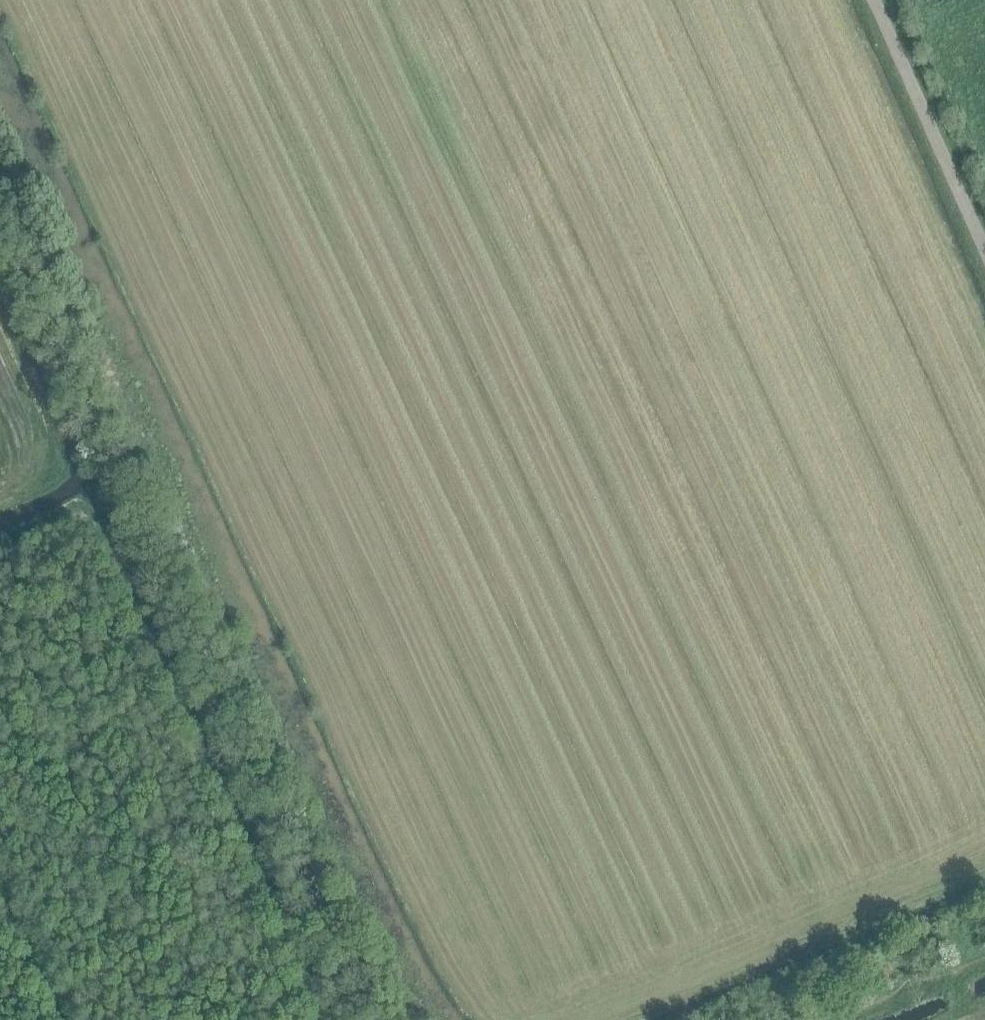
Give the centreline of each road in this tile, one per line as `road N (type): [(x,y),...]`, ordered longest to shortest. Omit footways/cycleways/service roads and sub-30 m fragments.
road 1 (unclassified): [(984,255),(871,0)]

